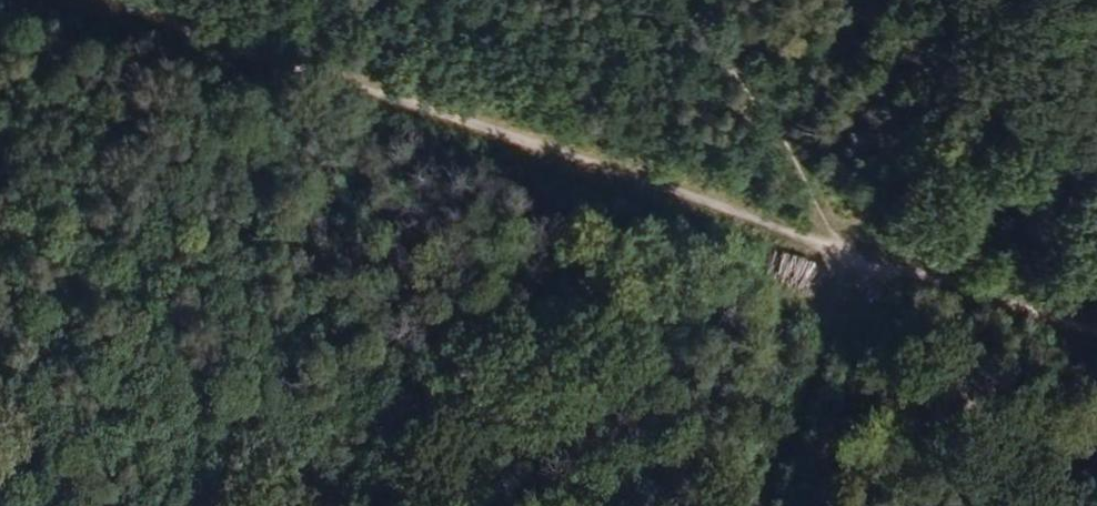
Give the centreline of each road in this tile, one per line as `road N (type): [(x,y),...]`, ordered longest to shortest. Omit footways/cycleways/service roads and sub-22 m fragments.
road 1 (track): [(97,0),(1096,335)]
road 2 (track): [(137,505),(1096,166)]
road 3 (track): [(669,0),(1045,505)]
road 4 (track): [(852,252),(757,505)]

